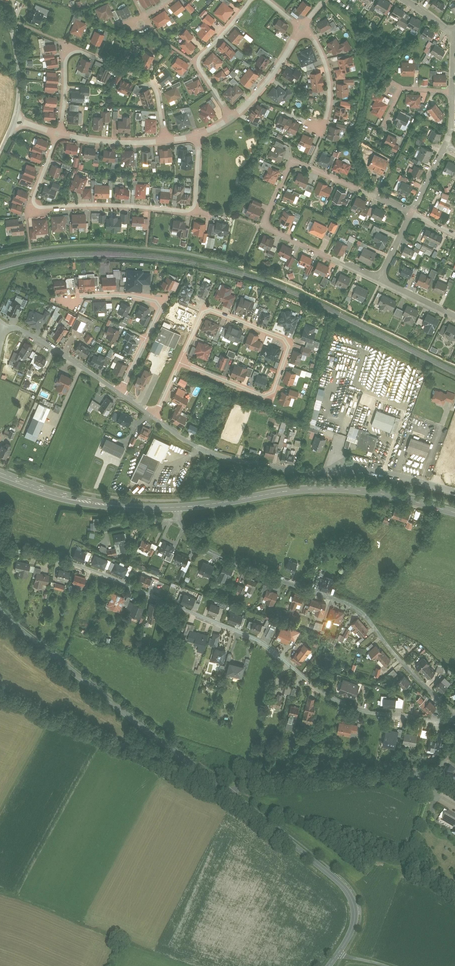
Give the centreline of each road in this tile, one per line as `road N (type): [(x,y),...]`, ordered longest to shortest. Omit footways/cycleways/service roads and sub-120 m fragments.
road 1 (residential): [(454,717),(367,710),(323,690),(249,634),(95,571),(0,548)]
road 2 (residential): [(180,508),(196,544),(359,610),(454,713)]
road 3 (residential): [(454,492),(389,473),(300,474),(231,459),(194,447),(155,419)]
road 4 (residential): [(59,134),(37,207),(186,212),(196,202),(198,136)]
road 5 (tertiary): [(0,607),(230,795)]
road 6 (secondary): [(454,512),(357,489),(311,488),(180,508)]
road 7 (residential): [(454,727),(446,758),(425,772),(240,785),(230,795)]
road 8 (residential): [(180,363),(263,395),(274,391),(290,341),(212,309),(202,314)]
road 9 (residential): [(59,134),(66,66),(79,52),(153,85),(166,142)]
road 10 (tertiary): [(230,795),(347,889),(356,919),(340,954)]
road 11 (track): [(223,790),(189,790),(53,719)]
road 12 (secondary): [(180,508),(90,503),(0,474)]
road 13 (residential): [(376,197),(295,165),(266,225)]
road 14 (residential): [(251,0),(199,62),(231,117)]
road 15 (residential): [(121,395),(19,329),(3,328)]
road 16 (residential): [(147,339),(161,309),(153,298),(73,301)]
road 17 (unclassified): [(266,225),(380,279)]

